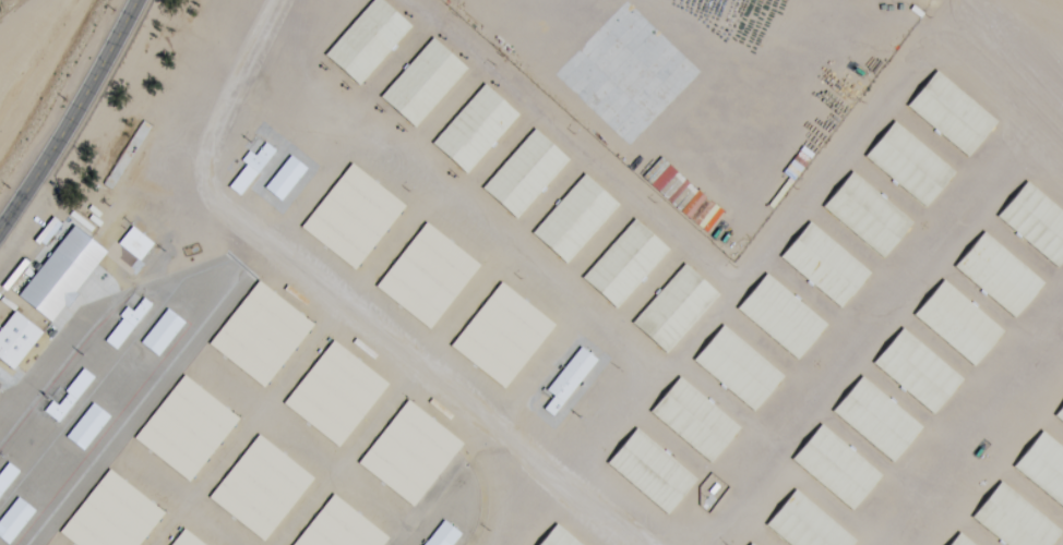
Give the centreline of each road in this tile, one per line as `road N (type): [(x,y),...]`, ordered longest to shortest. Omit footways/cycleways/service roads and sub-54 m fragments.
road 1 (residential): [(135,0),(69,124),(0,228)]

